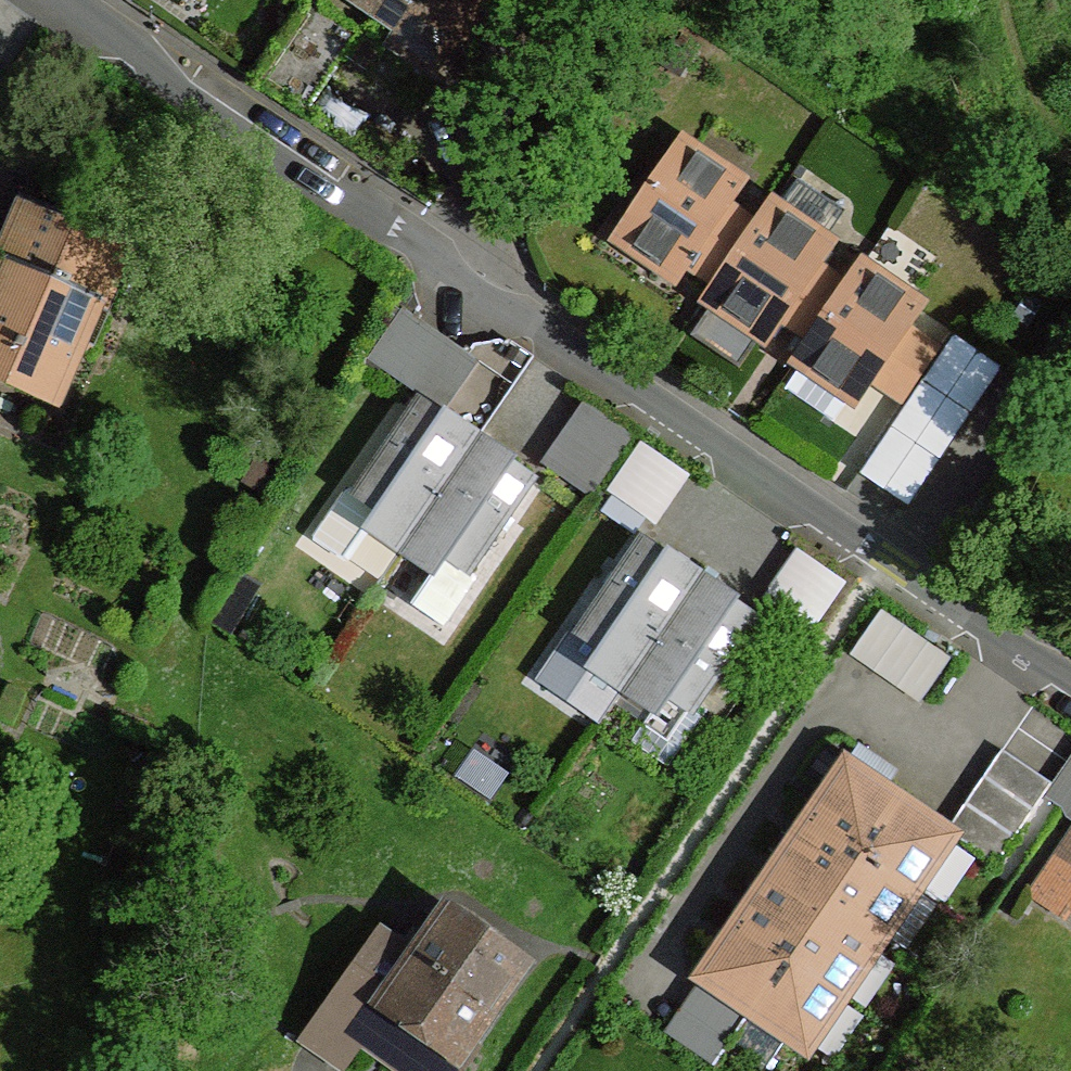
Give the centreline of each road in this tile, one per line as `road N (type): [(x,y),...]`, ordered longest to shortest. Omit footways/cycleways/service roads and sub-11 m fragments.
road 1 (residential): [(85,0),(1070,686)]

